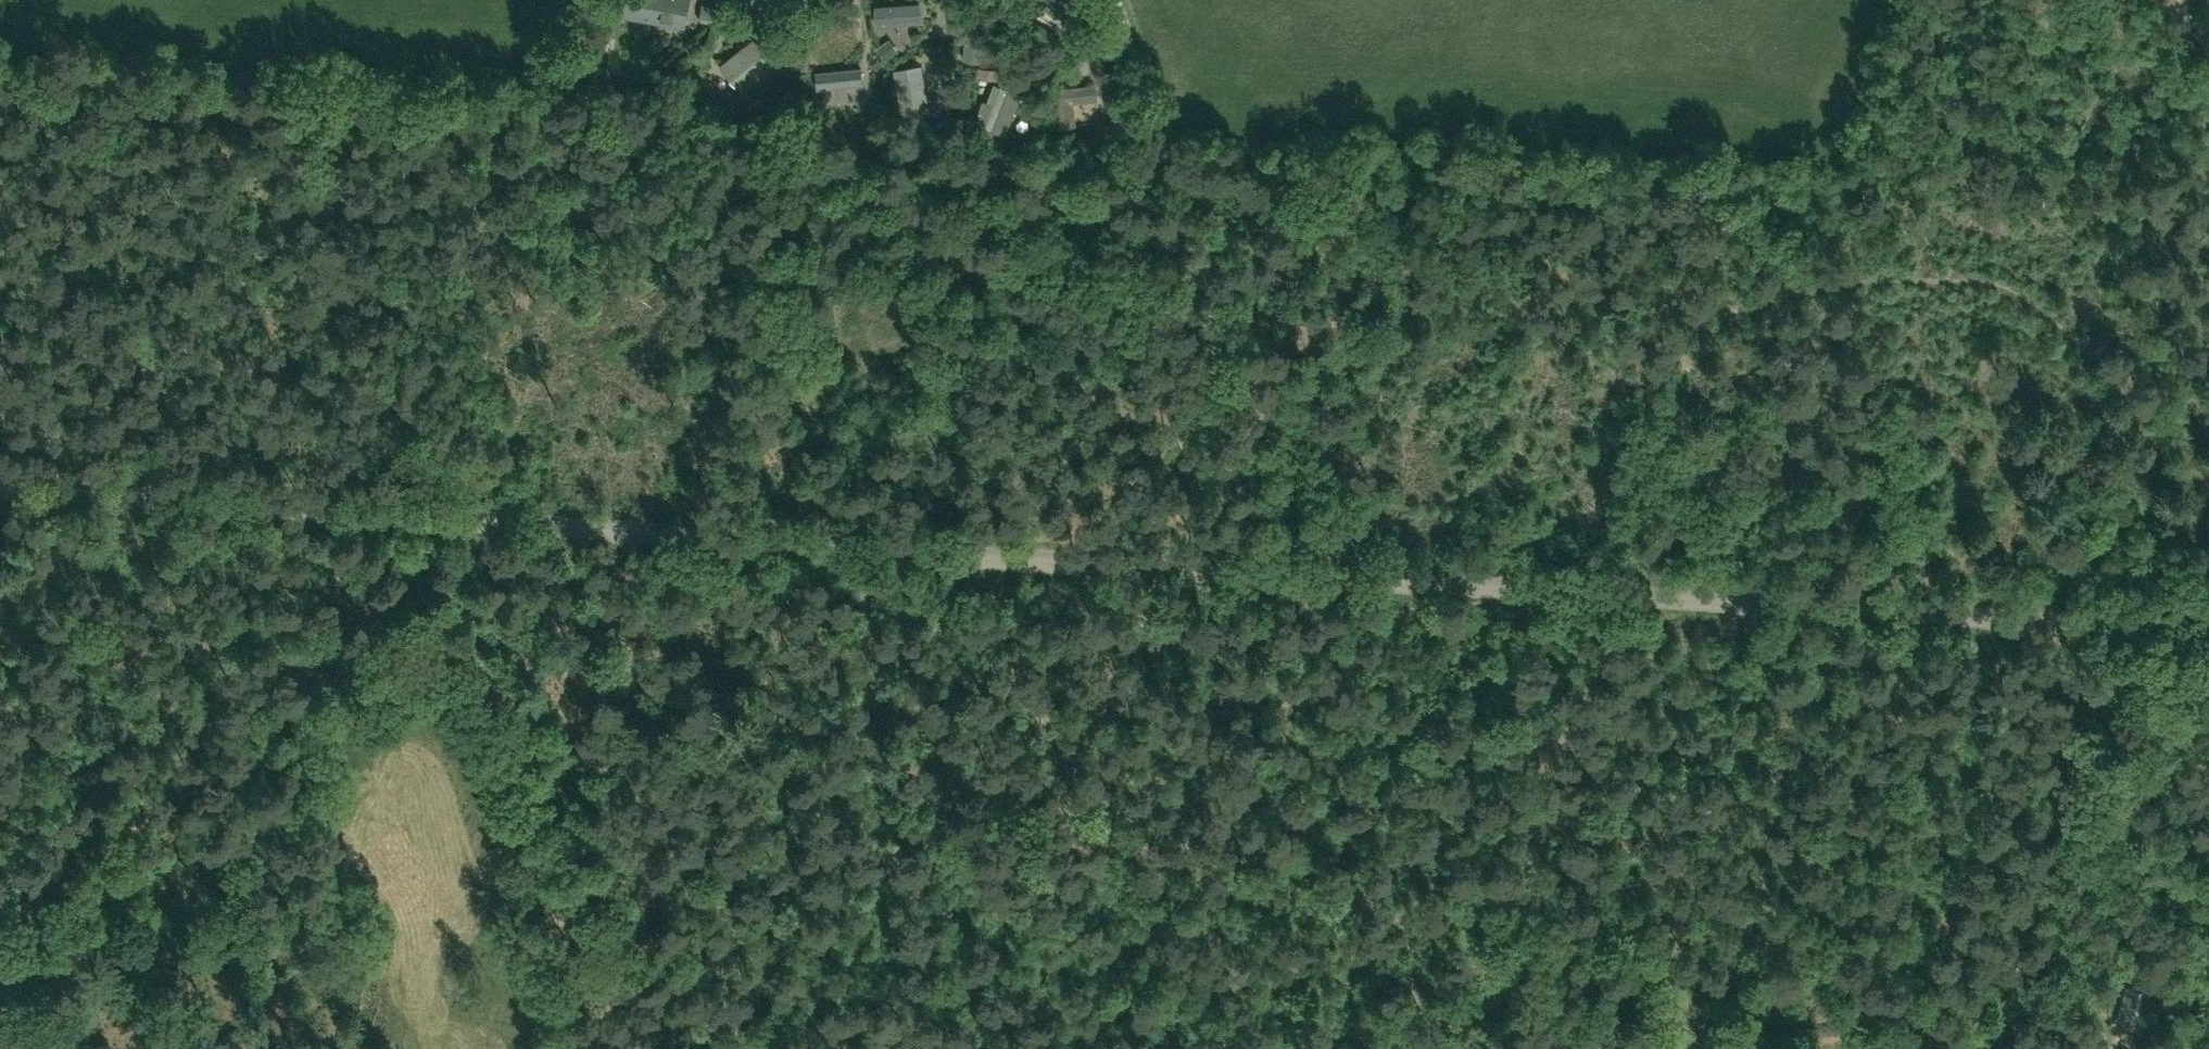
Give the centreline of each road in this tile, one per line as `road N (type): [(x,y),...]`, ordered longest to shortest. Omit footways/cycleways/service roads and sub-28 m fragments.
road 1 (unclassified): [(2208,634),(0,488)]
road 2 (track): [(2104,787),(2119,795),(2208,939)]

